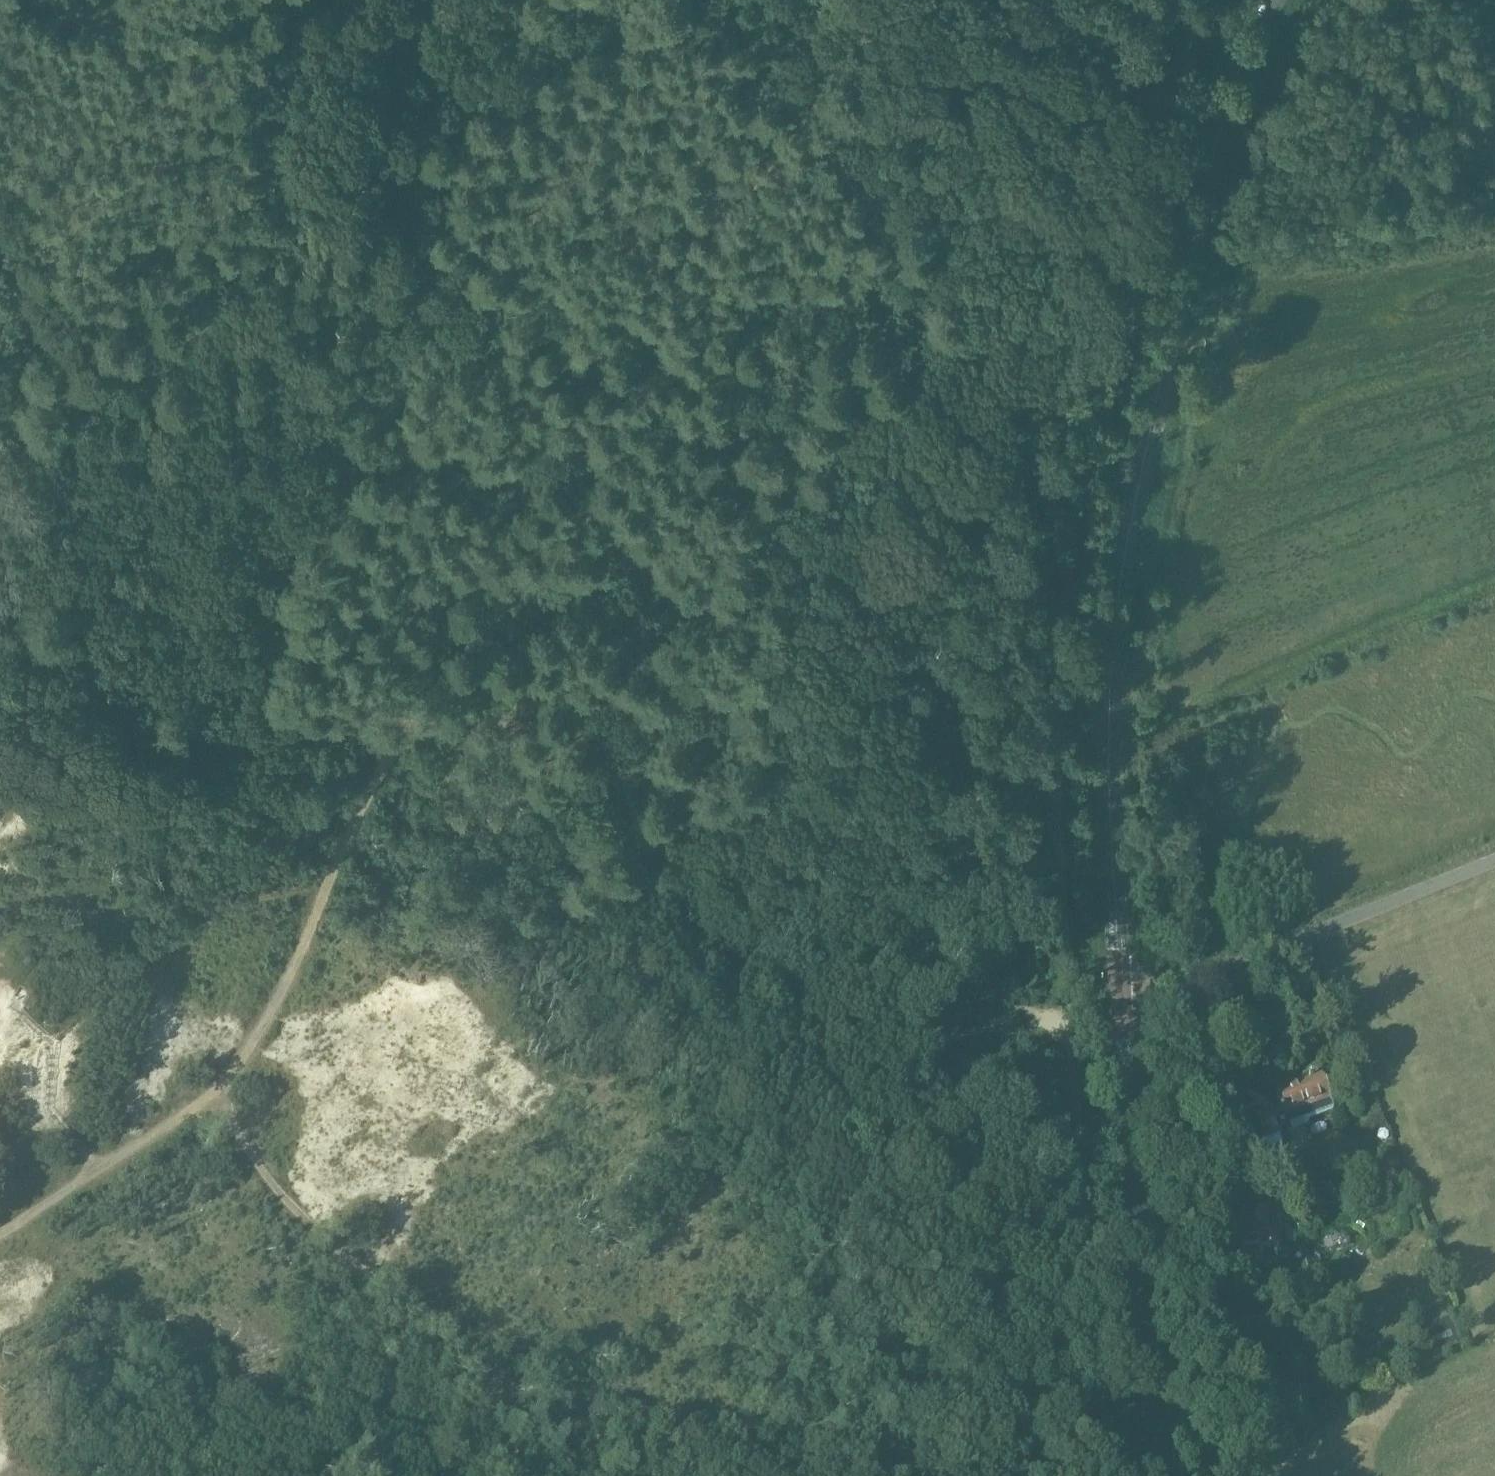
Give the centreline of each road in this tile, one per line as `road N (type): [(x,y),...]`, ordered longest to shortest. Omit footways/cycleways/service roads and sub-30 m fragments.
road 1 (secondary): [(1122,998),(1109,766),(1118,604),(1217,136),(1267,0)]
road 2 (secondary): [(1160,1475),(1122,998)]
road 3 (unclassified): [(1122,998),(1180,984),(1494,860)]

